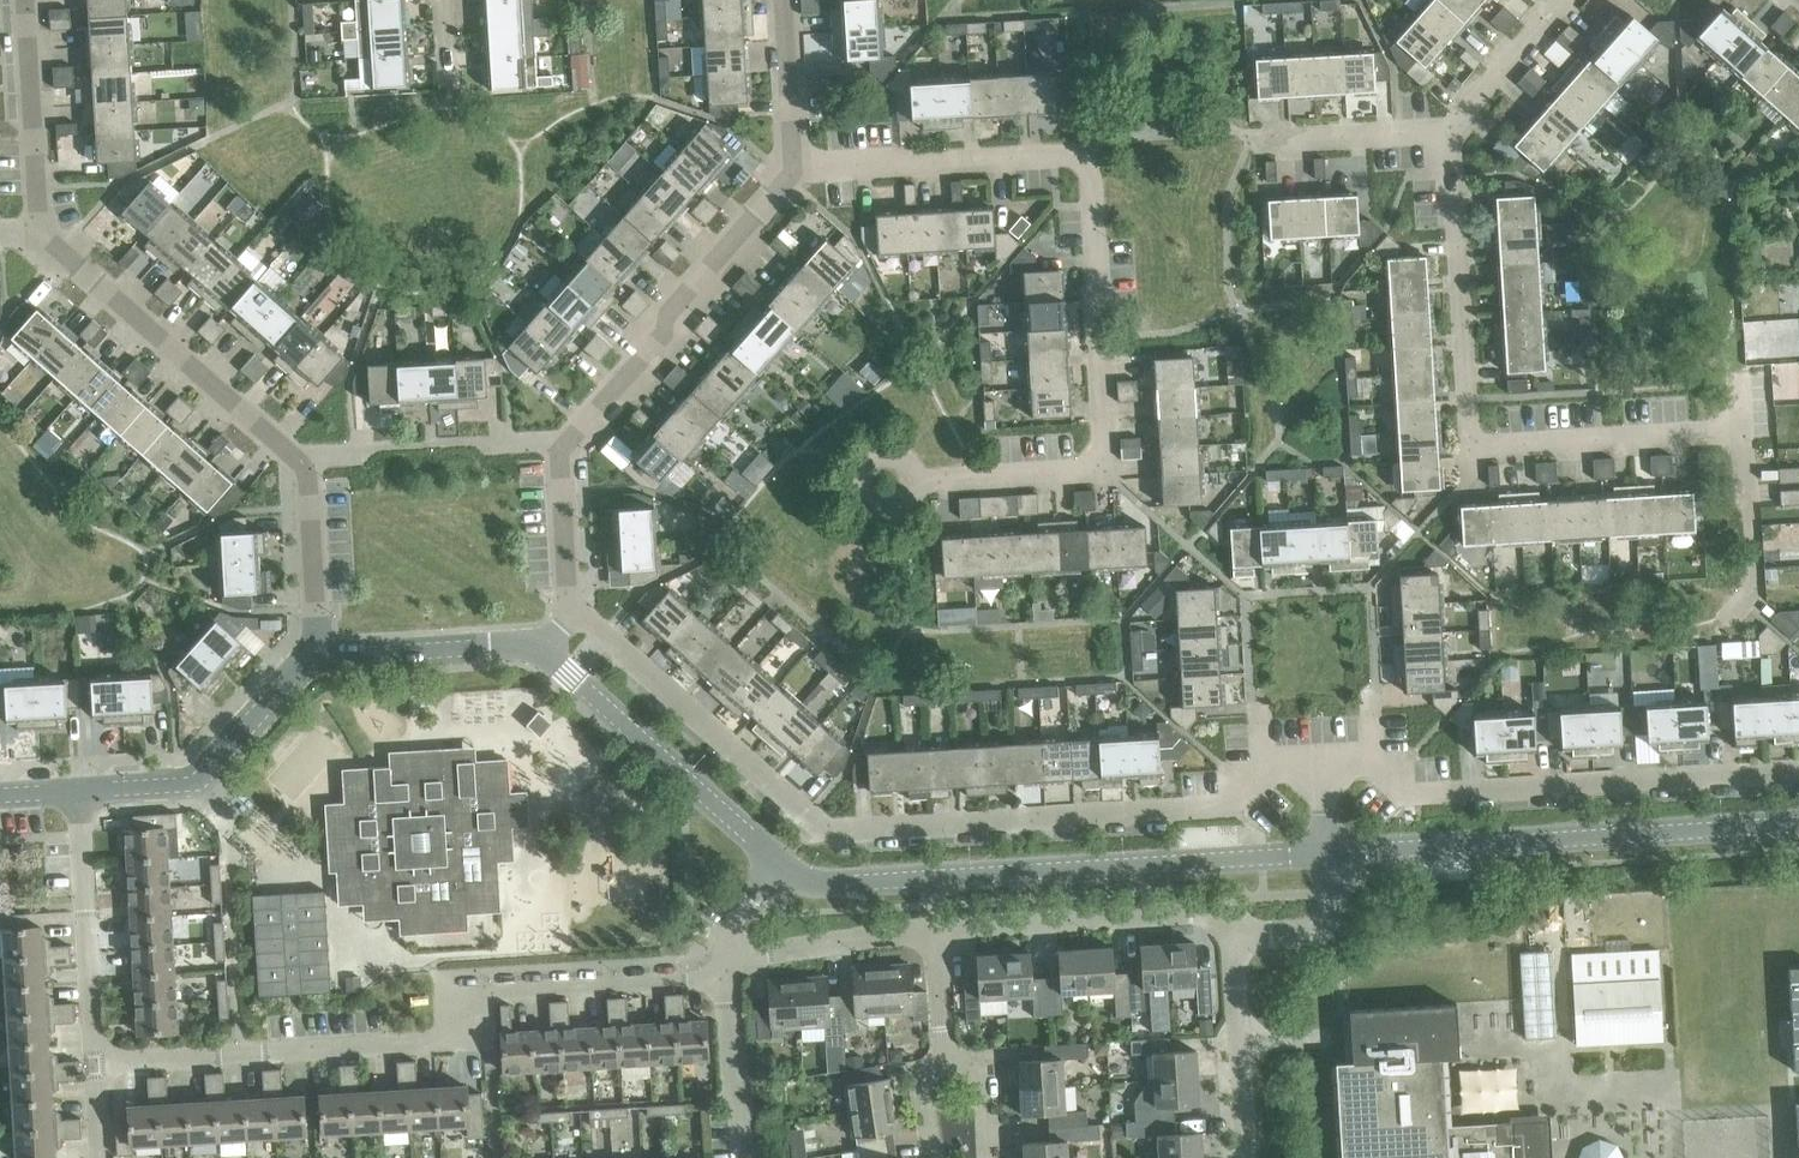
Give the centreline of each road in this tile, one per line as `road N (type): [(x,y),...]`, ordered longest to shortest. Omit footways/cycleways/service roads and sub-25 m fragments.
road 1 (residential): [(1318,770),(1259,772),(1230,808),(835,830),(811,820),(570,614)]
road 2 (residential): [(882,480),(1106,468),(1087,170),(1080,159),(792,170)]
road 3 (residential): [(1748,607),(1745,465),(1721,444),(1473,453),(1443,138)]
road 4 (residential): [(733,979),(473,1002),(476,1043),(94,1065)]
road 5 (tertiary): [(787,869),(848,886),(1330,852)]
road 6 (residential): [(308,656),(298,461),(41,232)]
road 7 (residential): [(792,170),(667,316),(660,338),(566,438),(559,455),(570,614)]
road 8 (residential): [(1318,770),(1380,765),(1416,797),(1798,770)]
road 9 (tertiary): [(1330,852),(1798,825)]
road 10 (tertiary): [(539,646),(787,869)]
road 11 (residential): [(938,942),(1210,923),(1235,932)]
road 12 (tertiary): [(308,656),(202,773),(78,785)]
road 13 (residential): [(78,785),(94,1065)]
road 14 (residential): [(41,232),(24,0)]
road 15 (tertiary): [(308,656),(539,646)]
road 16 (residential): [(1235,932),(1245,1157)]
road 17 (residential): [(731,957),(938,942)]
road 18 (residential): [(1261,143),(1443,138)]
road 19 (residential): [(1443,138),(1560,0)]
road 20 (residential): [(748,1157),(733,979)]
road 21 (residential): [(785,0),(792,170)]
road 22 (residential): [(1235,932),(1300,933),(1326,924),(1330,852)]
road 23 (residential): [(940,1075),(938,942)]

